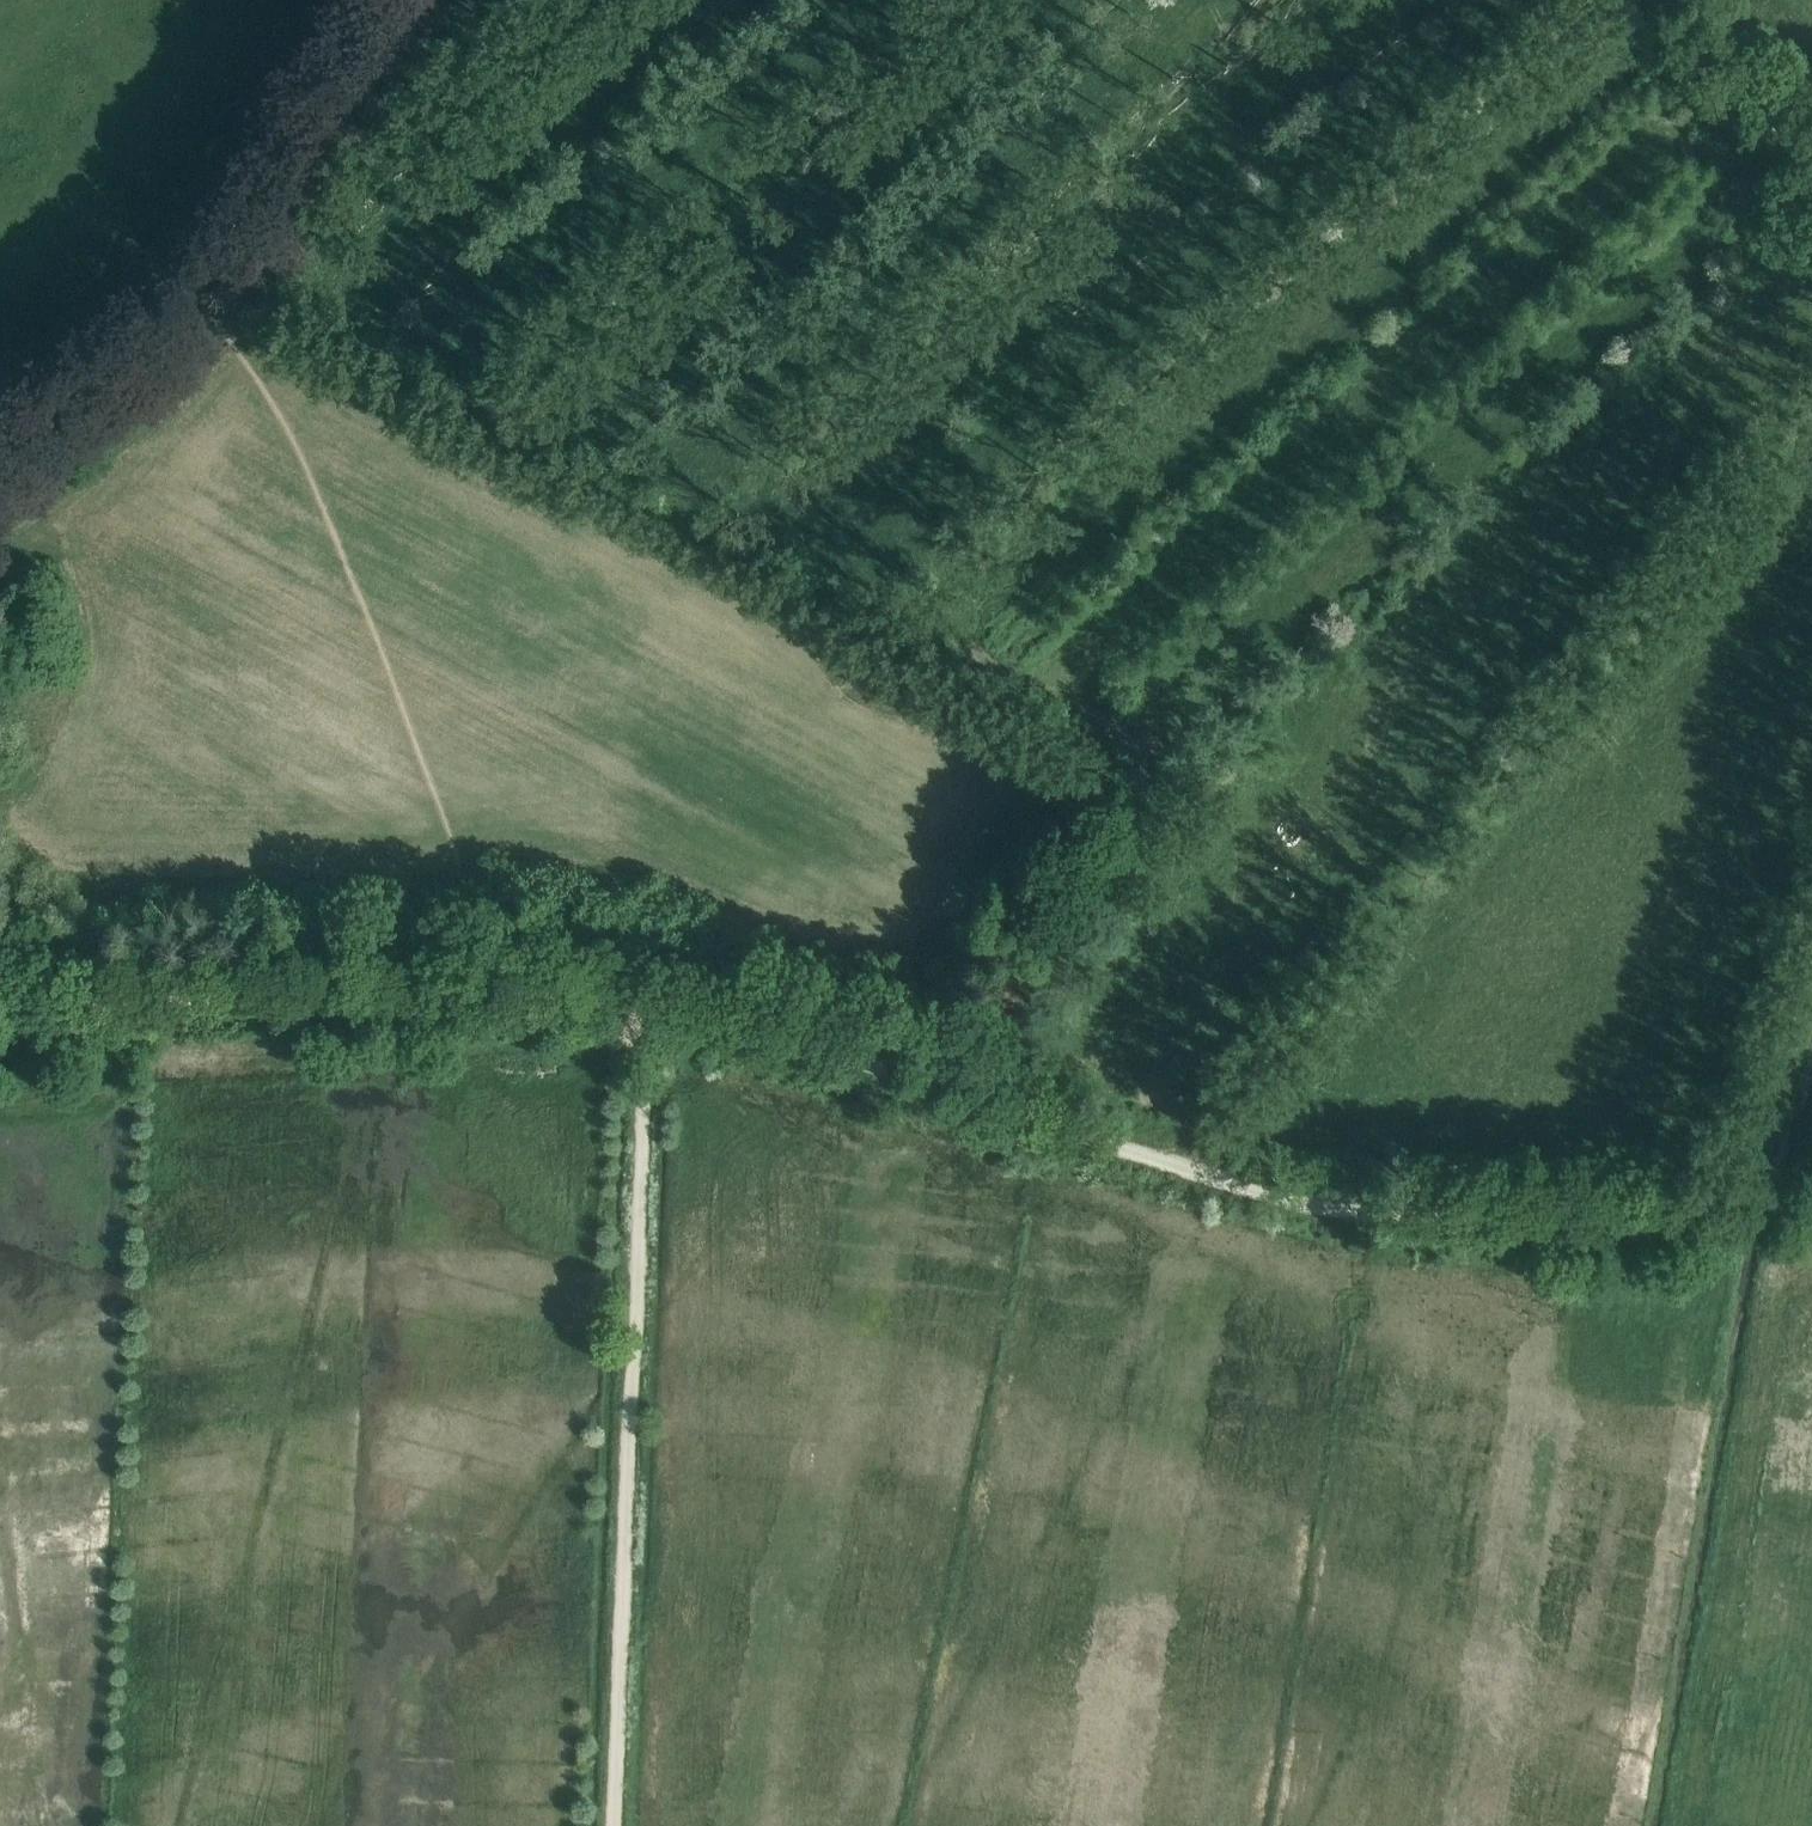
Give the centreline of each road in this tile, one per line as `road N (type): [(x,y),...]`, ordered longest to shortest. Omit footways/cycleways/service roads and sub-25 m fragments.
road 1 (track): [(647,1005),(832,1058),(1101,1151),(1286,1197),(1385,1208),(1811,1205)]
road 2 (track): [(616,1825),(647,1005)]
road 3 (track): [(0,1015),(210,989),(348,986),(647,1005)]
road 4 (track): [(0,424),(273,157),(329,65),(354,0)]
road 5 (unclassified): [(1811,162),(1680,0)]

